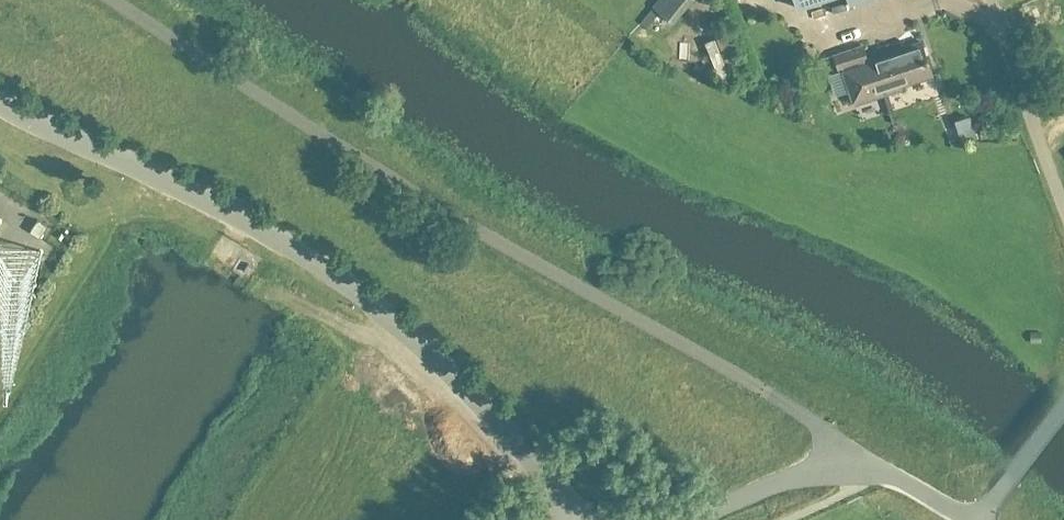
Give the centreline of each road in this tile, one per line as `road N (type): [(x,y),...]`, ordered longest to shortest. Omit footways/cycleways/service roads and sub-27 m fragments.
road 1 (unclassified): [(584,519),(386,314),(203,196),(0,102)]
road 2 (unclassified): [(1063,203),(991,0)]
road 3 (unclassified): [(853,448),(687,519)]
road 4 (unclassified): [(976,519),(1063,406)]

